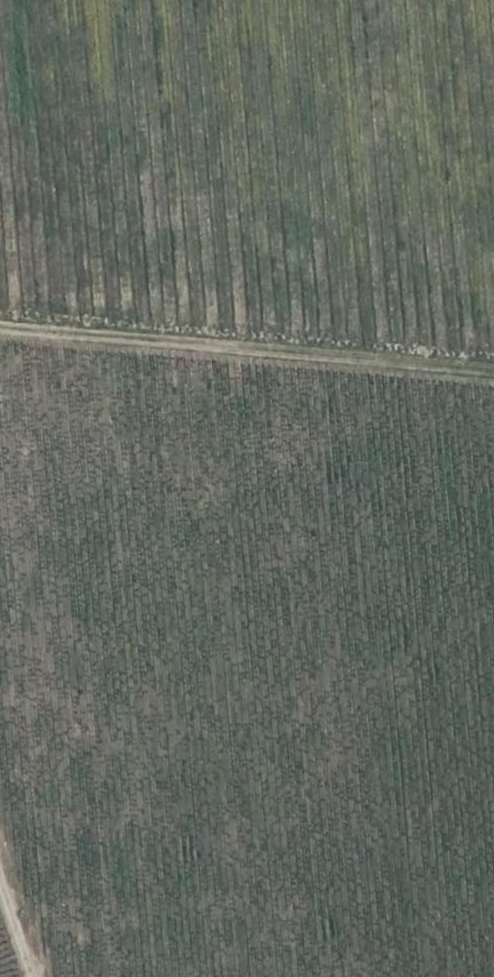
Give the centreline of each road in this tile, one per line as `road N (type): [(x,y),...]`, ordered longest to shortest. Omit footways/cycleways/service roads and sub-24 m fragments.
road 1 (track): [(493,373),(0,330)]

